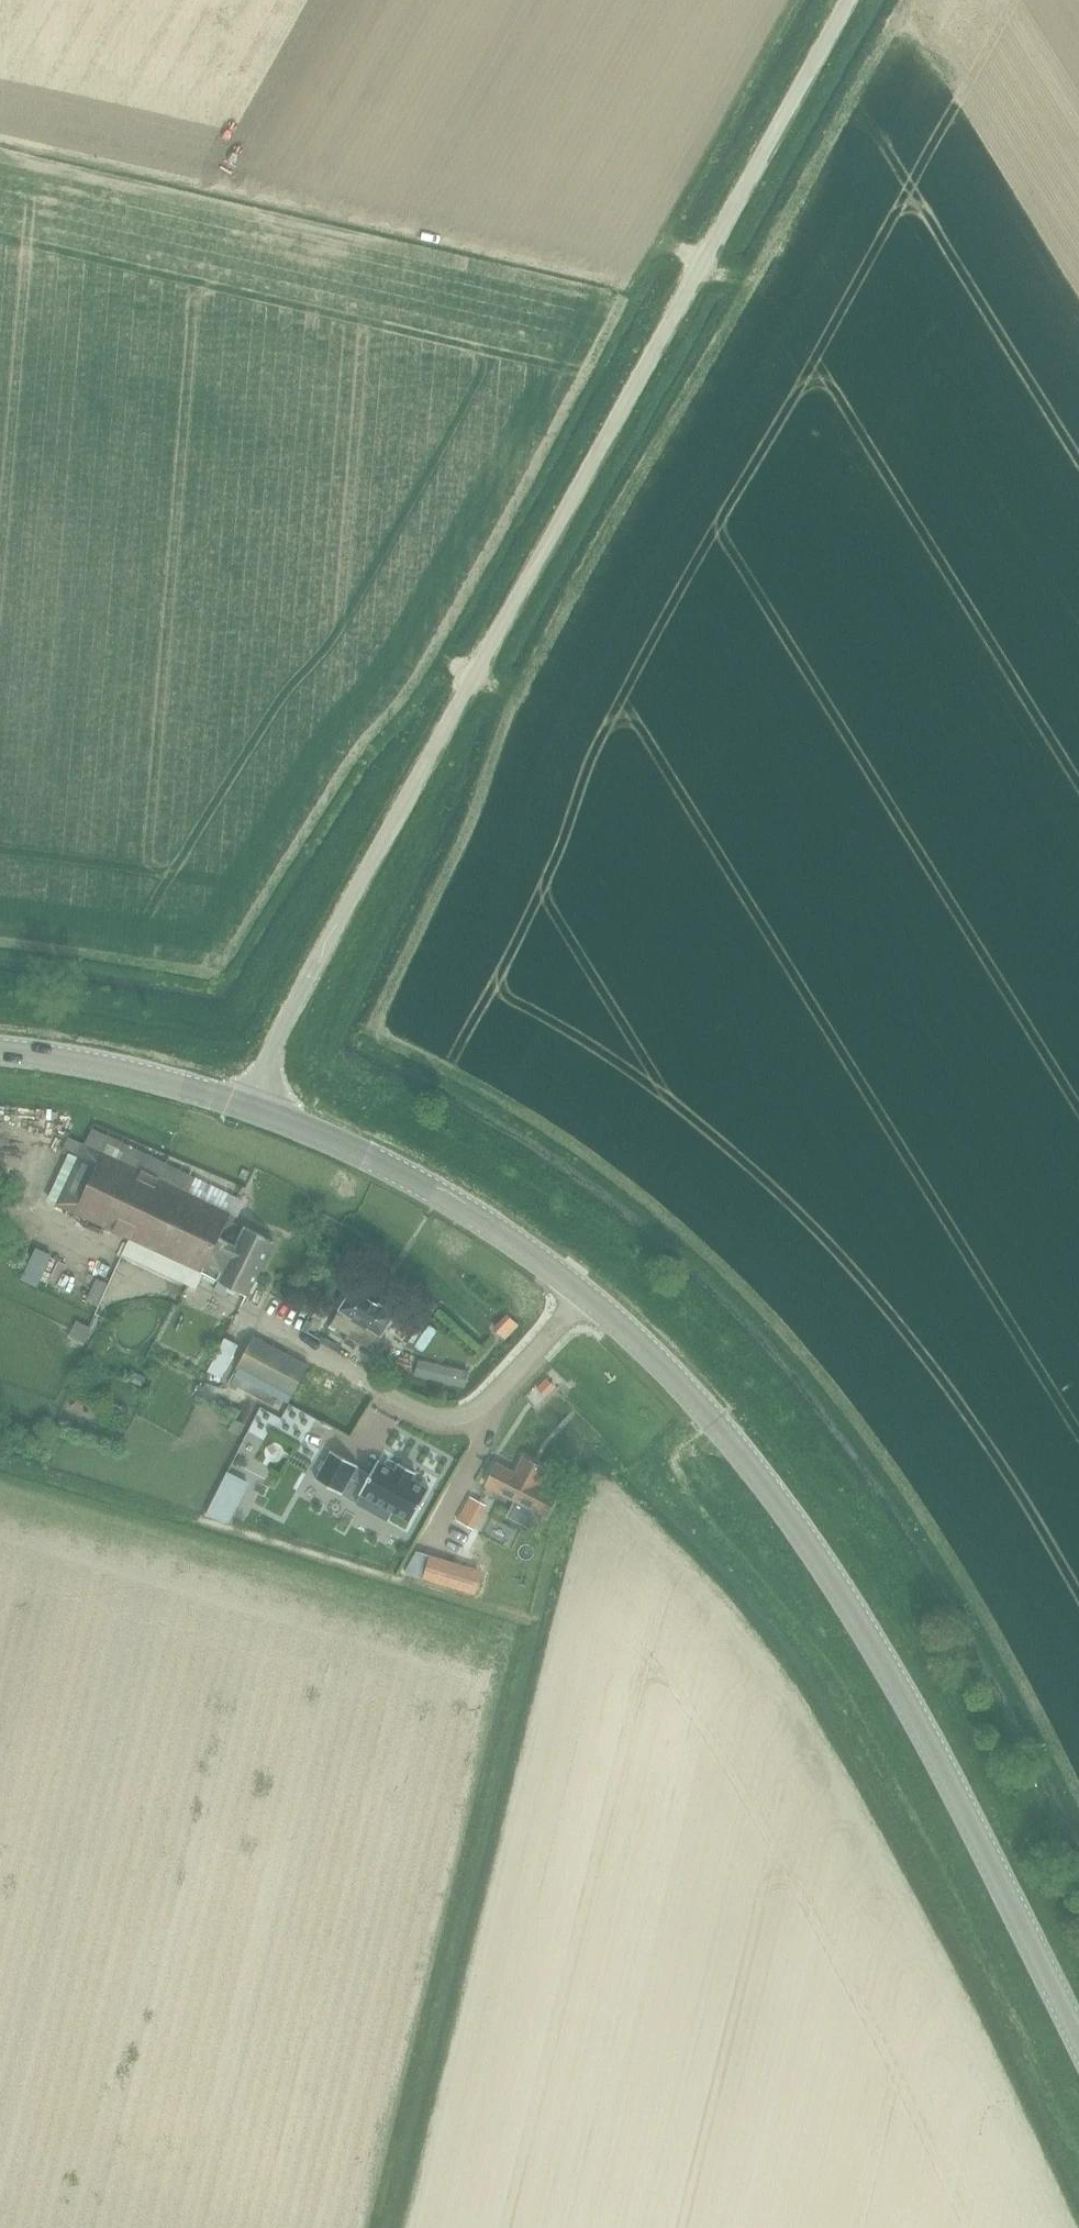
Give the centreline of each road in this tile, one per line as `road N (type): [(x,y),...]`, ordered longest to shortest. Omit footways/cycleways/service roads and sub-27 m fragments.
road 1 (unclassified): [(244,1104),(443,726),(848,0)]
road 2 (tertiary): [(1078,2041),(897,1690),(779,1507),(710,1416),(583,1295)]
road 3 (residential): [(251,1316),(384,1394),(450,1417),(501,1388),(583,1295)]
road 4 (tertiary): [(583,1295),(441,1194),(244,1104)]
road 5 (tertiary): [(244,1104),(156,1078),(0,1051)]

